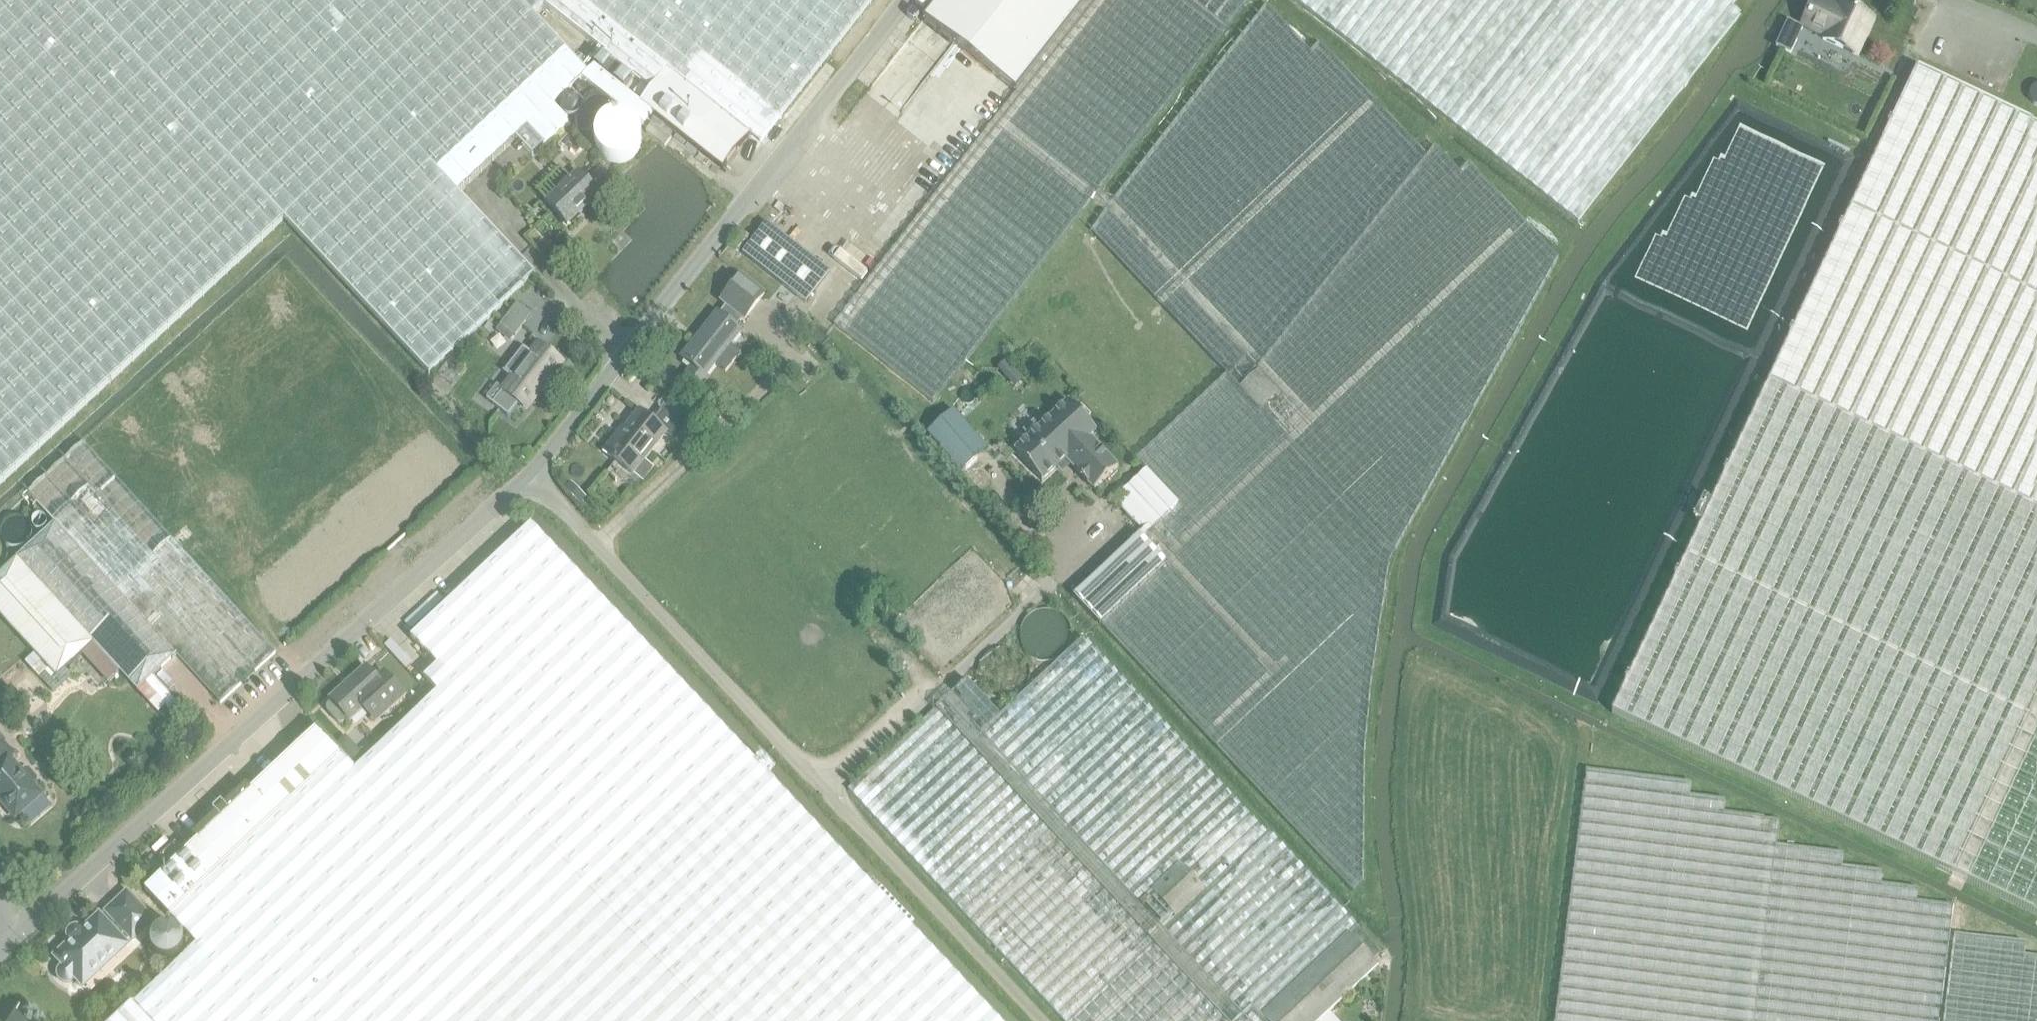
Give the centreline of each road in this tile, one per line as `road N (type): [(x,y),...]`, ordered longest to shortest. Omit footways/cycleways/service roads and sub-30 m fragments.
road 1 (unclassified): [(1038,1020),(530,474)]
road 2 (unclassified): [(0,952),(530,474)]
road 3 (unclassified): [(530,474),(904,0)]

